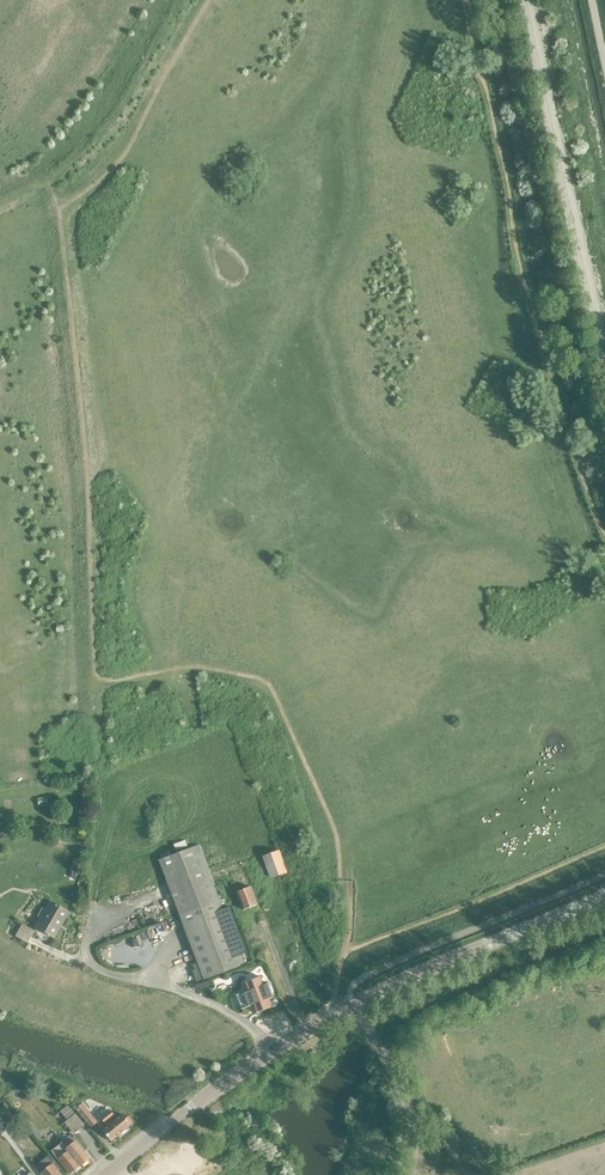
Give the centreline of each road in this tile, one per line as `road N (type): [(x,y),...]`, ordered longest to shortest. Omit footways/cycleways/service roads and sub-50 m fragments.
road 1 (track): [(466,0),(524,283),(604,534)]
road 2 (unclassified): [(604,359),(529,0)]
road 3 (tertiary): [(106,1174),(230,1079),(355,1003)]
road 4 (track): [(604,845),(344,953)]
road 5 (tertiary): [(355,1003),(604,895)]
road 6 (unclassified): [(415,1174),(410,1113),(355,1003)]

